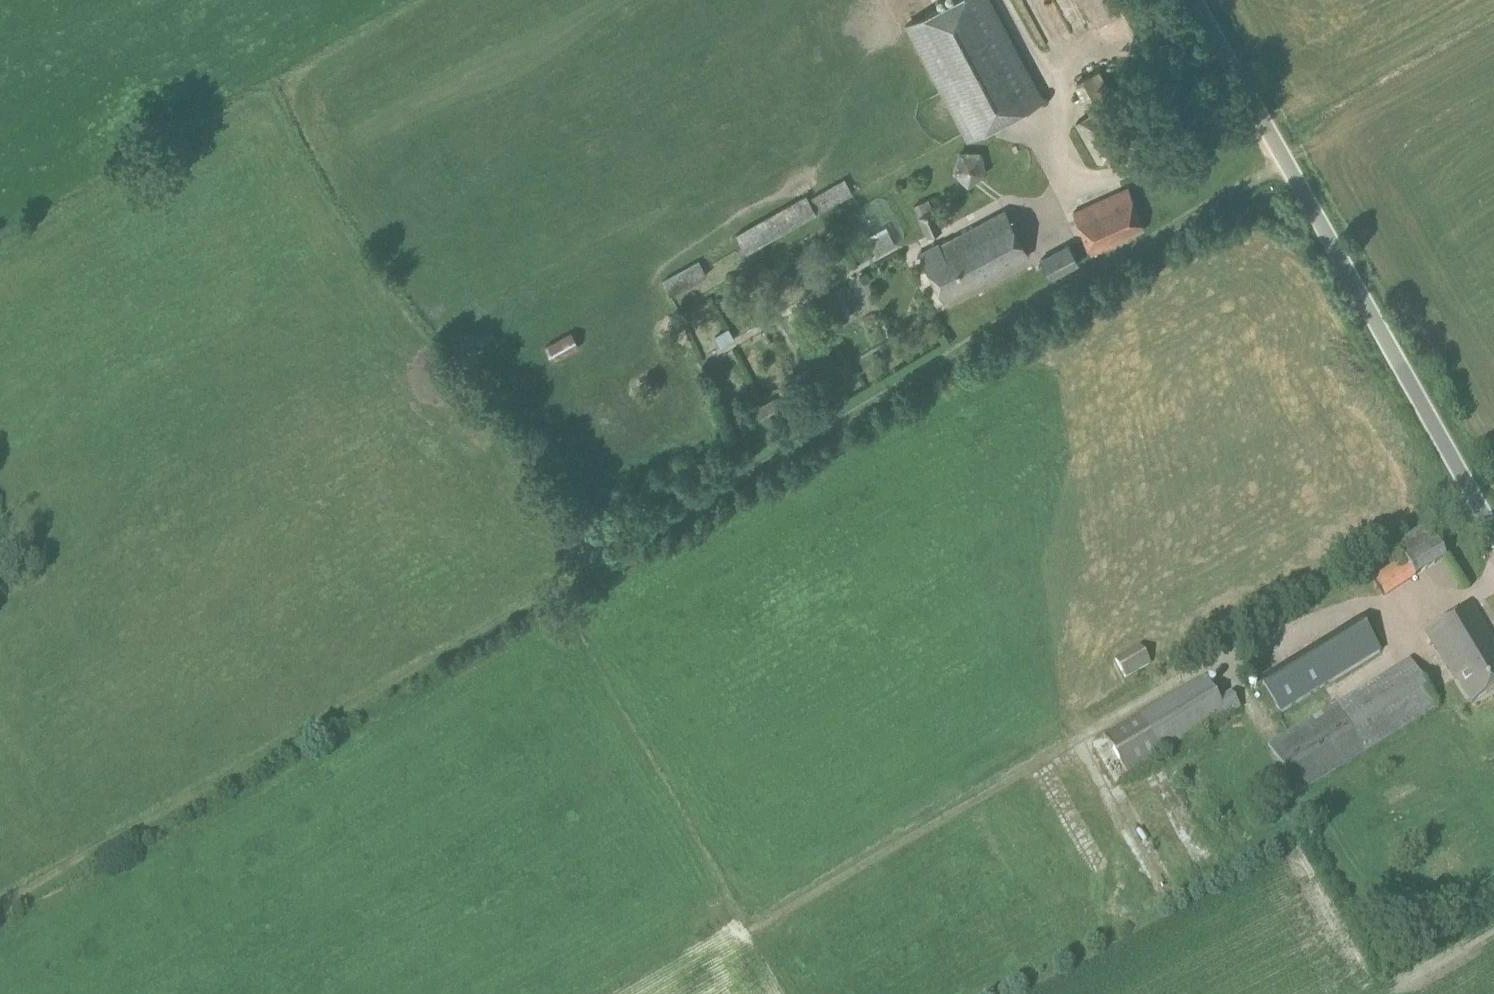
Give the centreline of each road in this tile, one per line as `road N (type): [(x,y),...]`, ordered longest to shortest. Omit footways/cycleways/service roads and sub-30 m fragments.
road 1 (track): [(0,910),(500,628),(1285,160)]
road 2 (unclassified): [(1493,526),(1193,0)]

